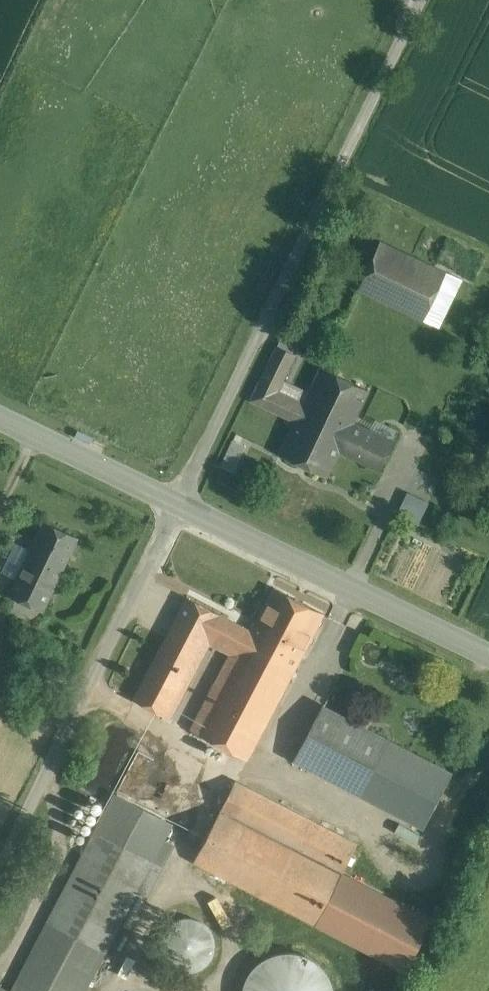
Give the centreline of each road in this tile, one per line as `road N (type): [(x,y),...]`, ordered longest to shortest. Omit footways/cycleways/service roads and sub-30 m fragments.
road 1 (unclassified): [(422,0),(179,503)]
road 2 (unclassified): [(179,503),(0,870)]
road 3 (tertiary): [(488,654),(179,503)]
road 4 (tertiary): [(179,503),(0,418)]

